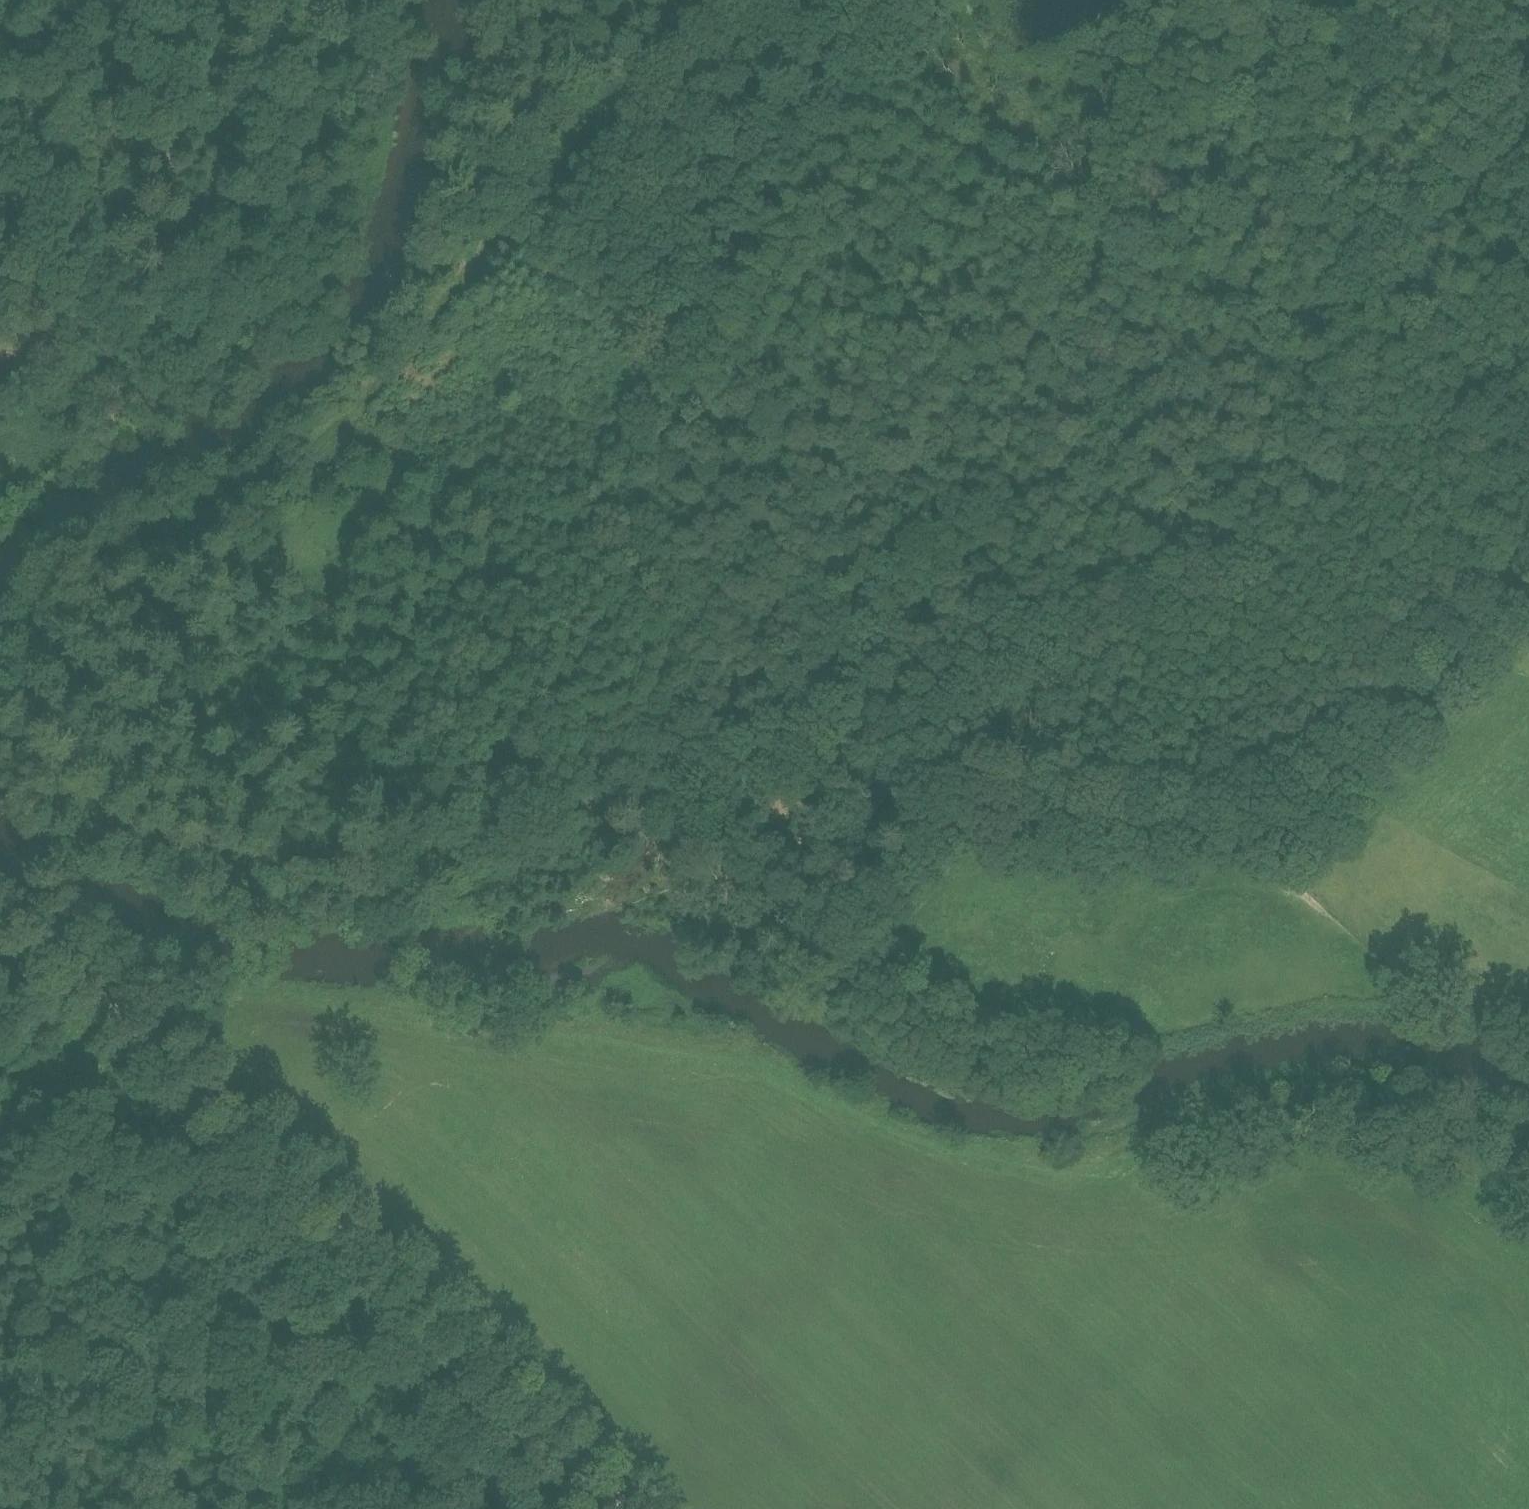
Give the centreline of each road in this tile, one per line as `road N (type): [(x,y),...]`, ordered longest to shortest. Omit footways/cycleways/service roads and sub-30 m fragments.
road 1 (track): [(625,1508),(0,894)]

